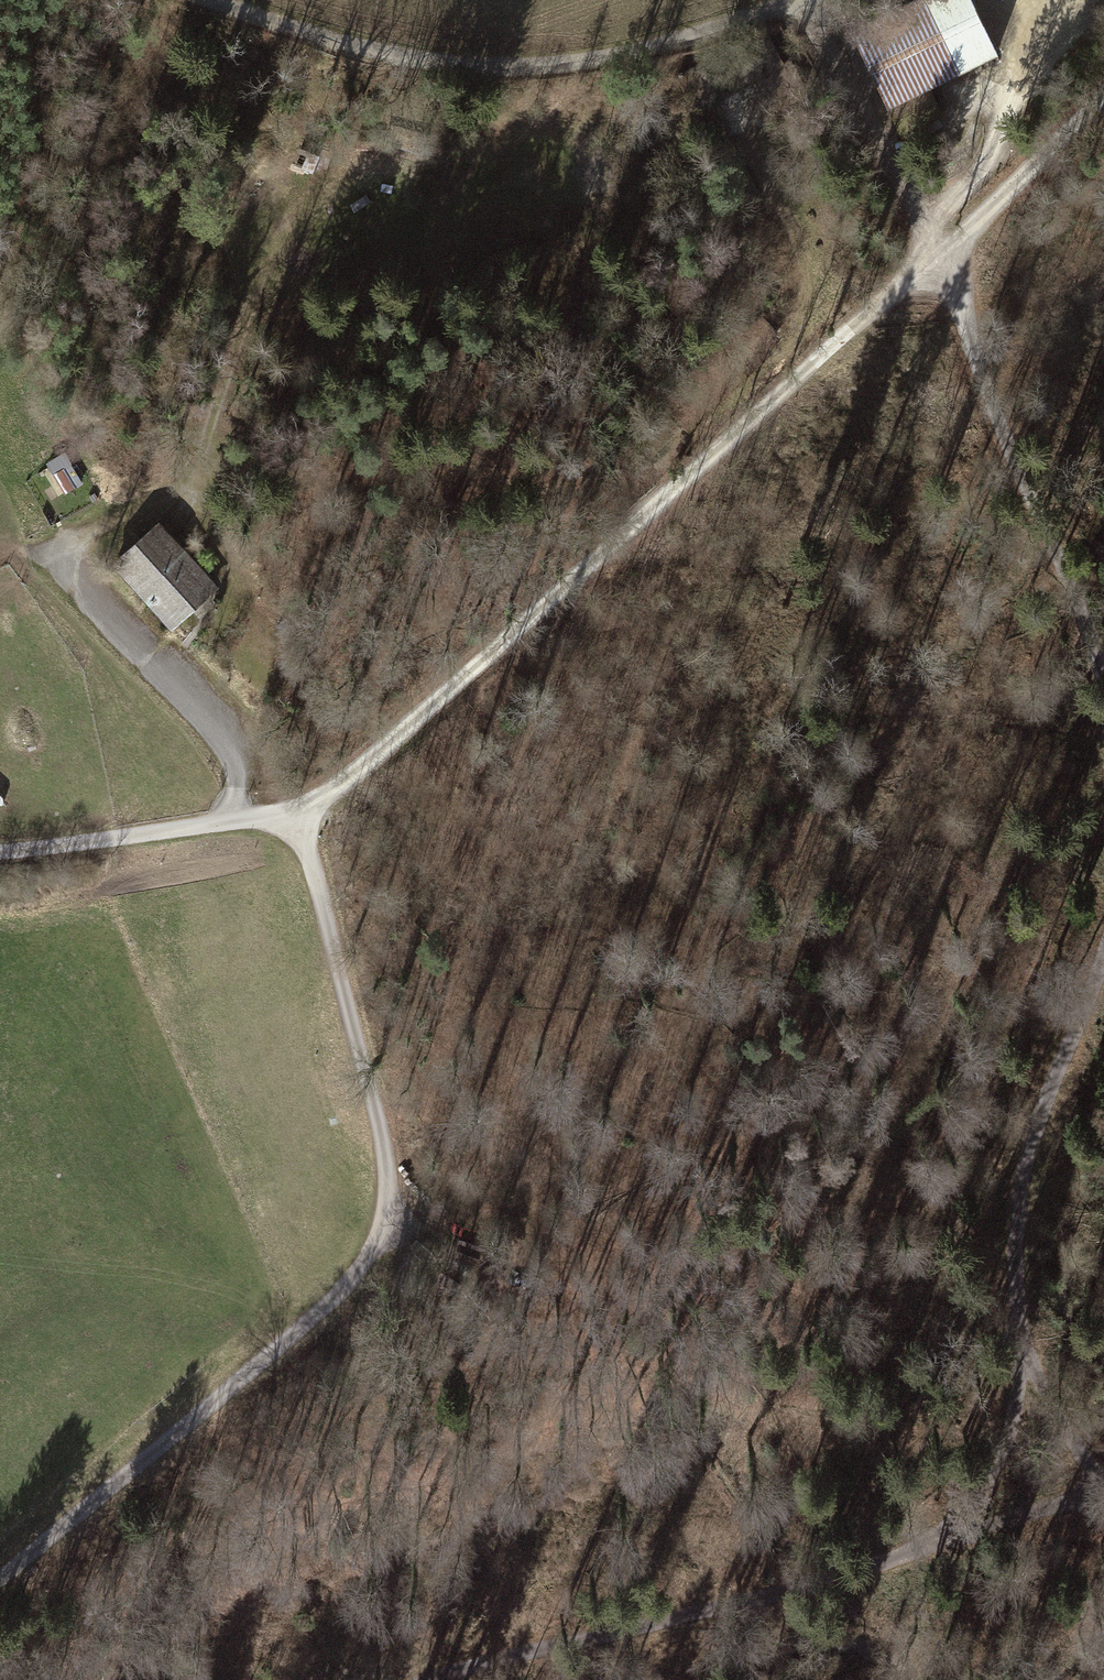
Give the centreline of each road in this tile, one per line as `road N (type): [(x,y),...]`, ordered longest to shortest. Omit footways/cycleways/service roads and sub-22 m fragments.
road 1 (track): [(1103,97),(346,780),(297,808)]
road 2 (track): [(0,1584),(338,1295),(379,1238),(386,1156),(297,808)]
road 3 (track): [(423,1679),(841,1574),(1099,1493)]
road 4 (track): [(236,820),(231,764),(215,732),(68,573),(63,558),(73,542),(194,480),(220,457),(238,343),(250,316)]
road 5 (track): [(221,0),(361,44),(495,62),(630,49),(785,0)]
road 6 (track): [(718,76),(794,234),(804,300),(784,342),(651,463)]
road 7 (track): [(1103,685),(936,250)]
road 8 (track): [(1017,1345),(1018,1187),(1103,948)]
road 9 (track): [(297,808),(0,851)]
road 10 (track): [(798,0),(936,250)]
road 11 (track): [(925,230),(983,164),(1012,91),(1054,46),(1062,0)]
road 12 (track): [(921,1547),(959,1517),(999,1465),(1013,1415),(1017,1345)]
road 13 (track): [(1099,1493),(1017,1345)]

